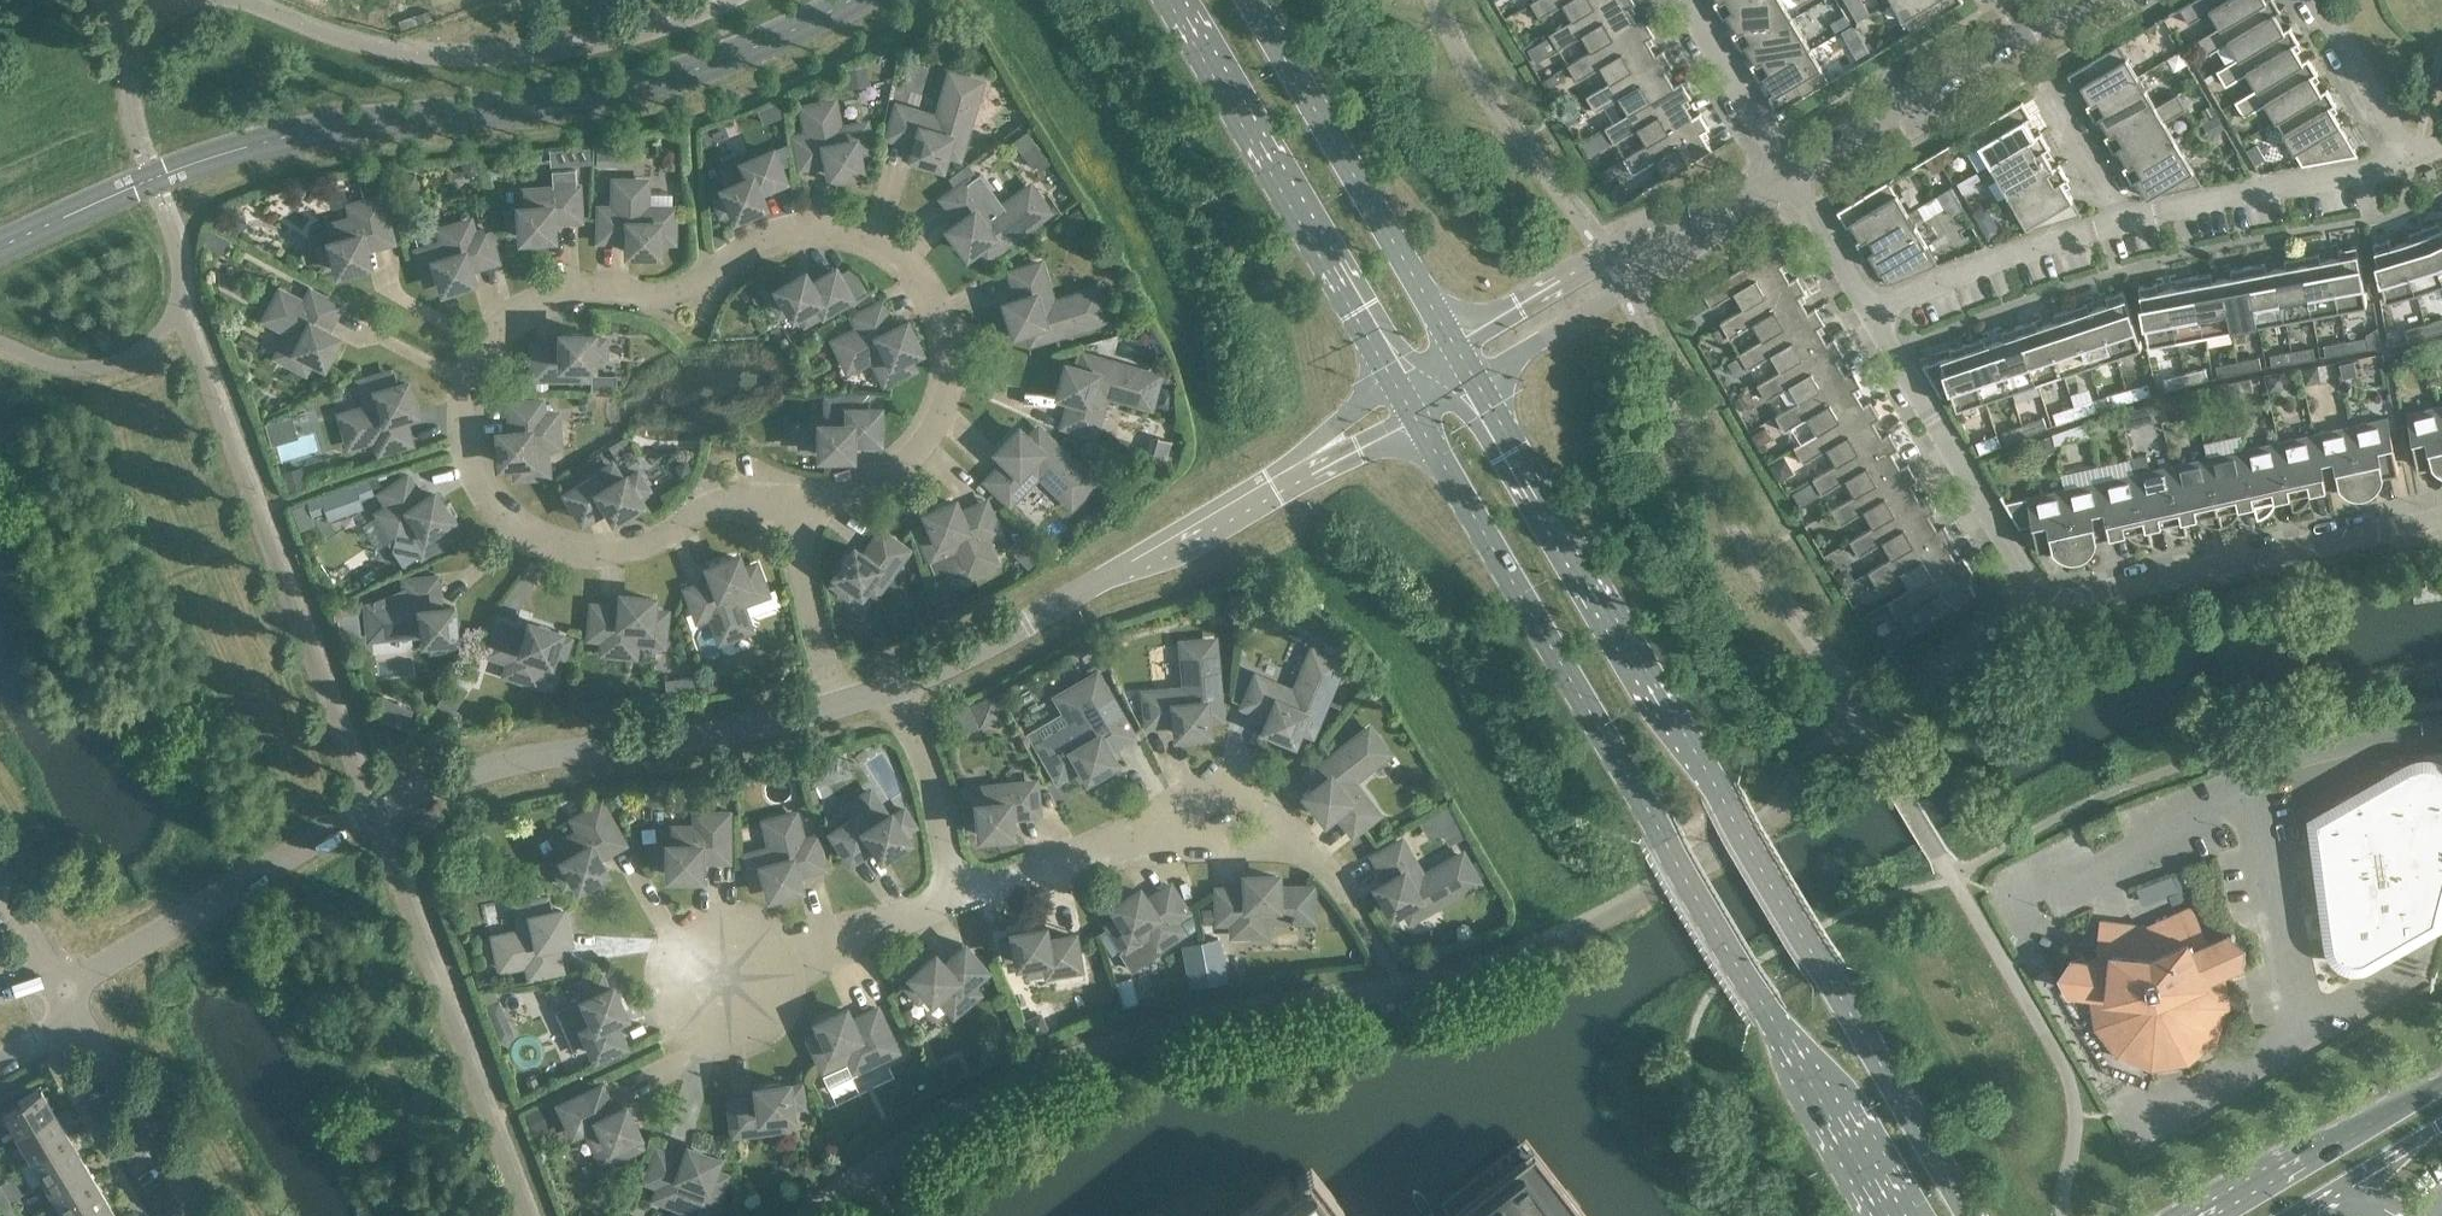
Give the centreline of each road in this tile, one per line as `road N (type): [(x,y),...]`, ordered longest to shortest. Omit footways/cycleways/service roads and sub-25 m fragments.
road 1 (residential): [(793,519),(879,481),(920,451),(942,415),(952,363),(946,320),(915,268),(877,240),(833,223),(786,227),(670,292),(542,293),(483,341),(458,386),(462,447),(484,501),(527,541),(580,557),(627,553),(716,503),(759,501)]
road 2 (secondary): [(1967,1215),(1477,382)]
road 3 (secondary): [(1421,414),(1888,1215)]
road 4 (unclassified): [(59,1000),(370,812),(487,772),(681,748),(833,707)]
road 5 (residential): [(2441,522),(2060,602),(2033,582),(1868,308)]
road 6 (unclassified): [(899,691),(1307,468)]
road 7 (secondary): [(1169,0),(1400,379)]
road 8 (residential): [(957,894),(1203,823),(1260,828),(1304,851),(1349,900)]
road 9 (secondary): [(1454,345),(1249,0)]
road 10 (unclassified): [(1787,177),(2082,0)]
road 11 (residential): [(2130,221),(2402,162)]
road 12 (residential): [(1868,308),(1996,259),(2130,221)]
road 13 (unclassified): [(2441,1083),(2213,1215)]
road 14 (residential): [(725,985),(957,894)]
road 15 (unclassified): [(189,1215),(68,1016)]
road 16 (residential): [(957,894),(899,691)]
road 17 (residential): [(1787,177),(1681,0)]
road 18 (unclassified): [(1611,275),(1787,177)]
road 19 (residential): [(833,707),(793,519)]
road 20 (residential): [(2402,162),(2388,114),(2319,0)]
road 21 (unclassified): [(1611,275),(1567,278),(1454,345)]
road 22 (unclassified): [(1477,382),(1580,312),(1611,275)]
road 23 (unclassified): [(2300,1215),(2441,1125)]
road 24 (residential): [(2130,221),(2048,89)]
road 25 (residential): [(1868,308),(1787,177)]
road 26 (unclassified): [(1400,379),(1335,423),(1307,468)]
road 27 (unclassified): [(1307,468),(1421,414)]

